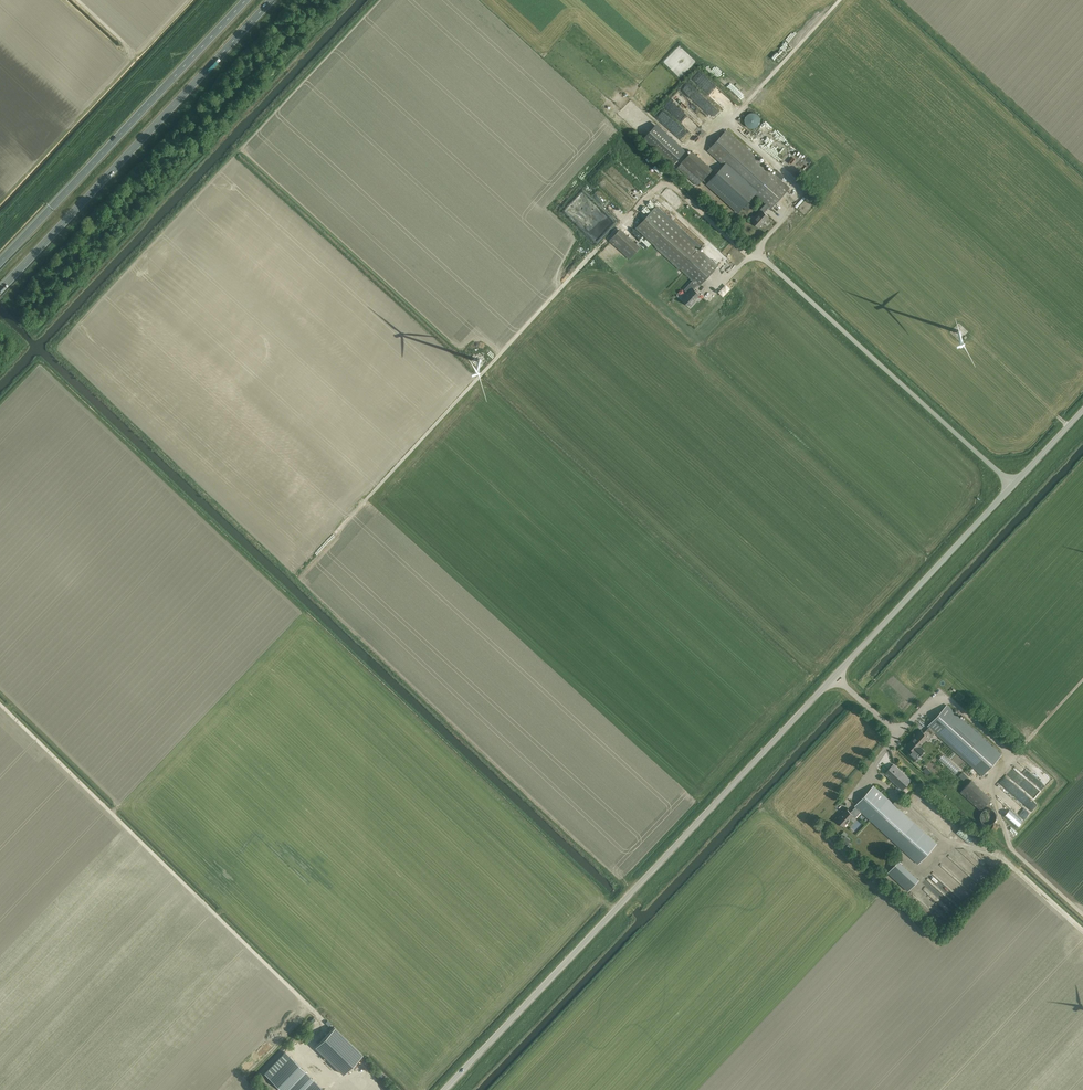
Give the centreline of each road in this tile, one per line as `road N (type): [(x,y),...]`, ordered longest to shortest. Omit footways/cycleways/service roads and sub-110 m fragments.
road 1 (unclassified): [(445,1089),(836,678)]
road 2 (track): [(322,1018),(0,704)]
road 3 (trunk): [(0,291),(273,0)]
road 4 (track): [(340,531),(598,249)]
road 5 (trunk): [(247,0),(0,262)]
road 6 (unclassified): [(1012,484),(757,253)]
road 7 (unclassified): [(836,678),(1012,484)]
road 8 (track): [(841,0),(733,119)]
road 9 (track): [(969,335),(1068,426)]

